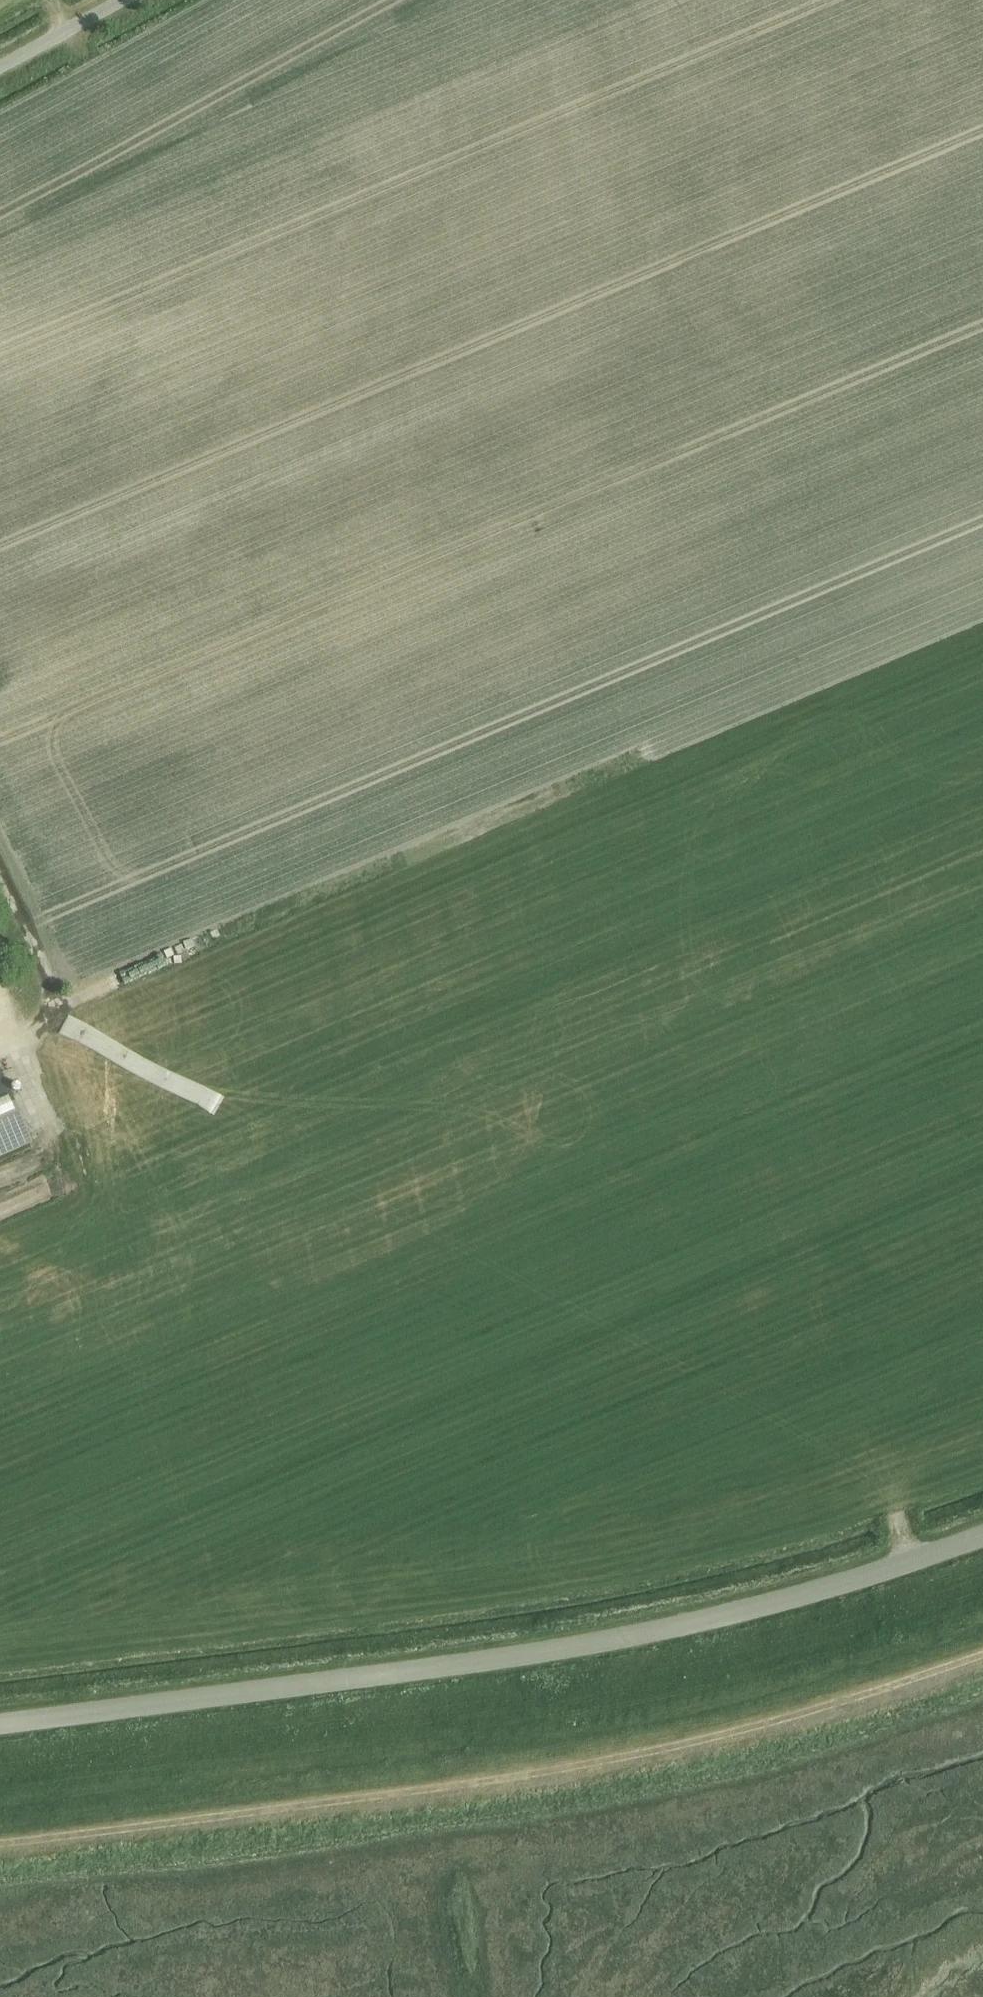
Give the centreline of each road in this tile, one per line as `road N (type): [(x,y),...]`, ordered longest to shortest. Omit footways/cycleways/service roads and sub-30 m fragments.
road 1 (unclassified): [(0,1722),(678,1626),(982,1529)]
road 2 (unclassified): [(0,64),(118,0)]

